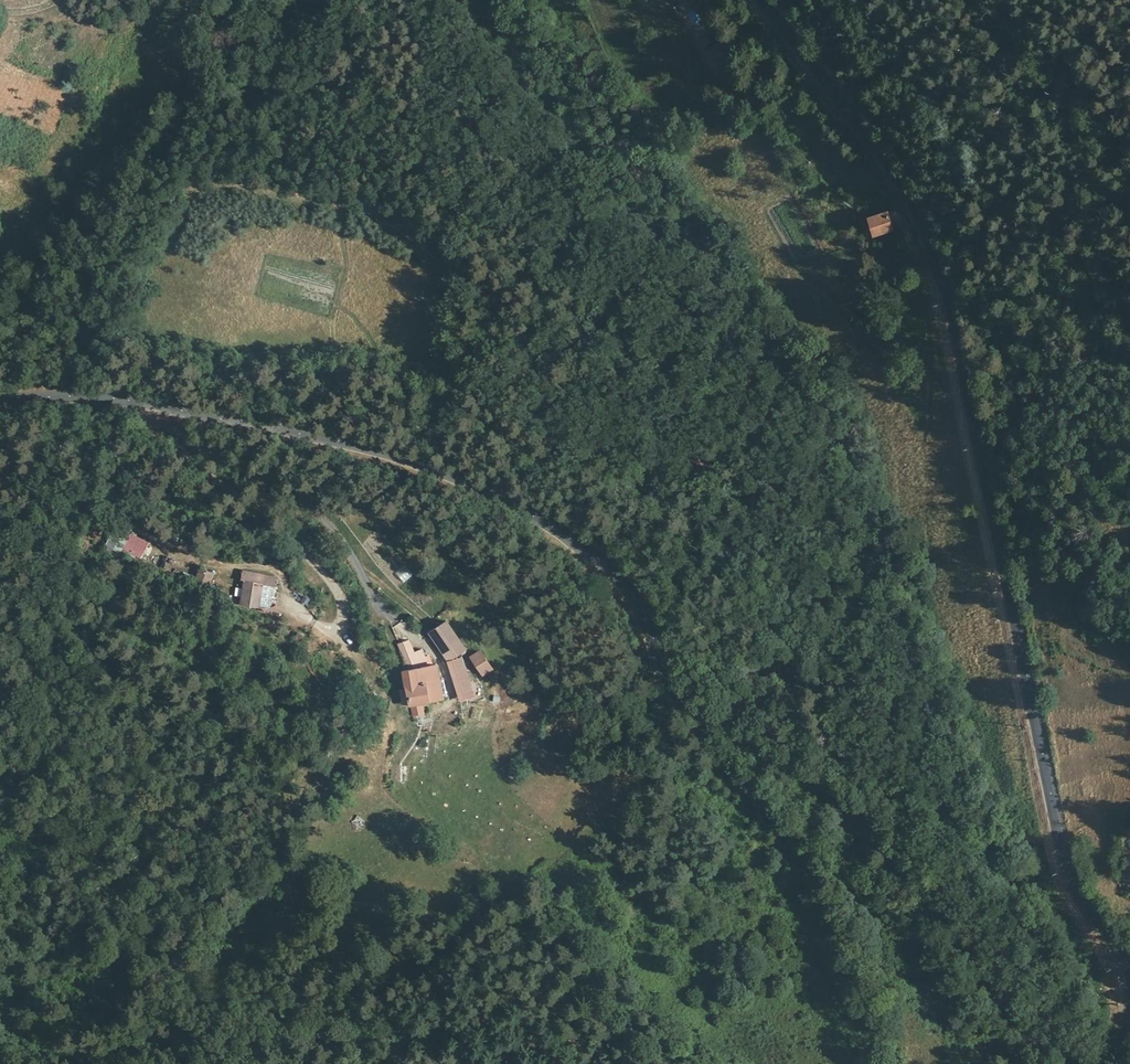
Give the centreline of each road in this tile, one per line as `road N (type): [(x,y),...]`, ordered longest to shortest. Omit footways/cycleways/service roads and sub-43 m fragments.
road 1 (tertiary): [(1047,1063),(1026,1048),(1005,1002),(853,828),(674,693),(637,605),(564,522),(276,431),(157,407)]
road 2 (tertiary): [(762,0),(886,159),(933,244),(962,345),(1071,877),(1129,964)]
road 3 (track): [(1004,0),(1101,209),(1129,342)]
road 4 (residential): [(157,407),(176,426),(294,493),(332,529),(365,577),(375,621)]
road 5 (tertiary): [(157,407),(86,393),(0,399)]

